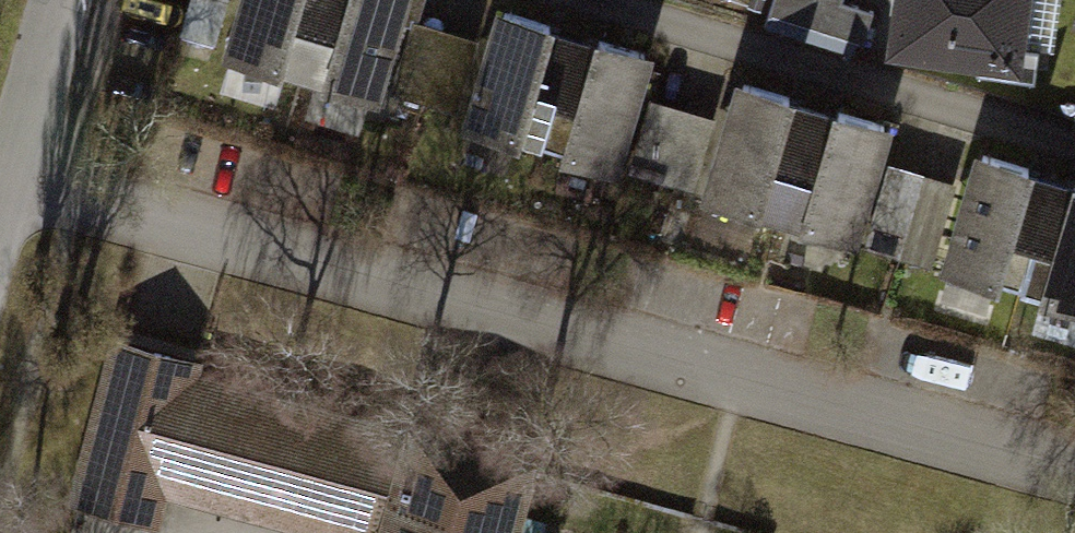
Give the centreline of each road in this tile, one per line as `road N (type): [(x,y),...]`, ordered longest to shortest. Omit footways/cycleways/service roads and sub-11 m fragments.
road 1 (residential): [(0,178),(1074,476)]
road 2 (residential): [(0,125),(38,0)]

